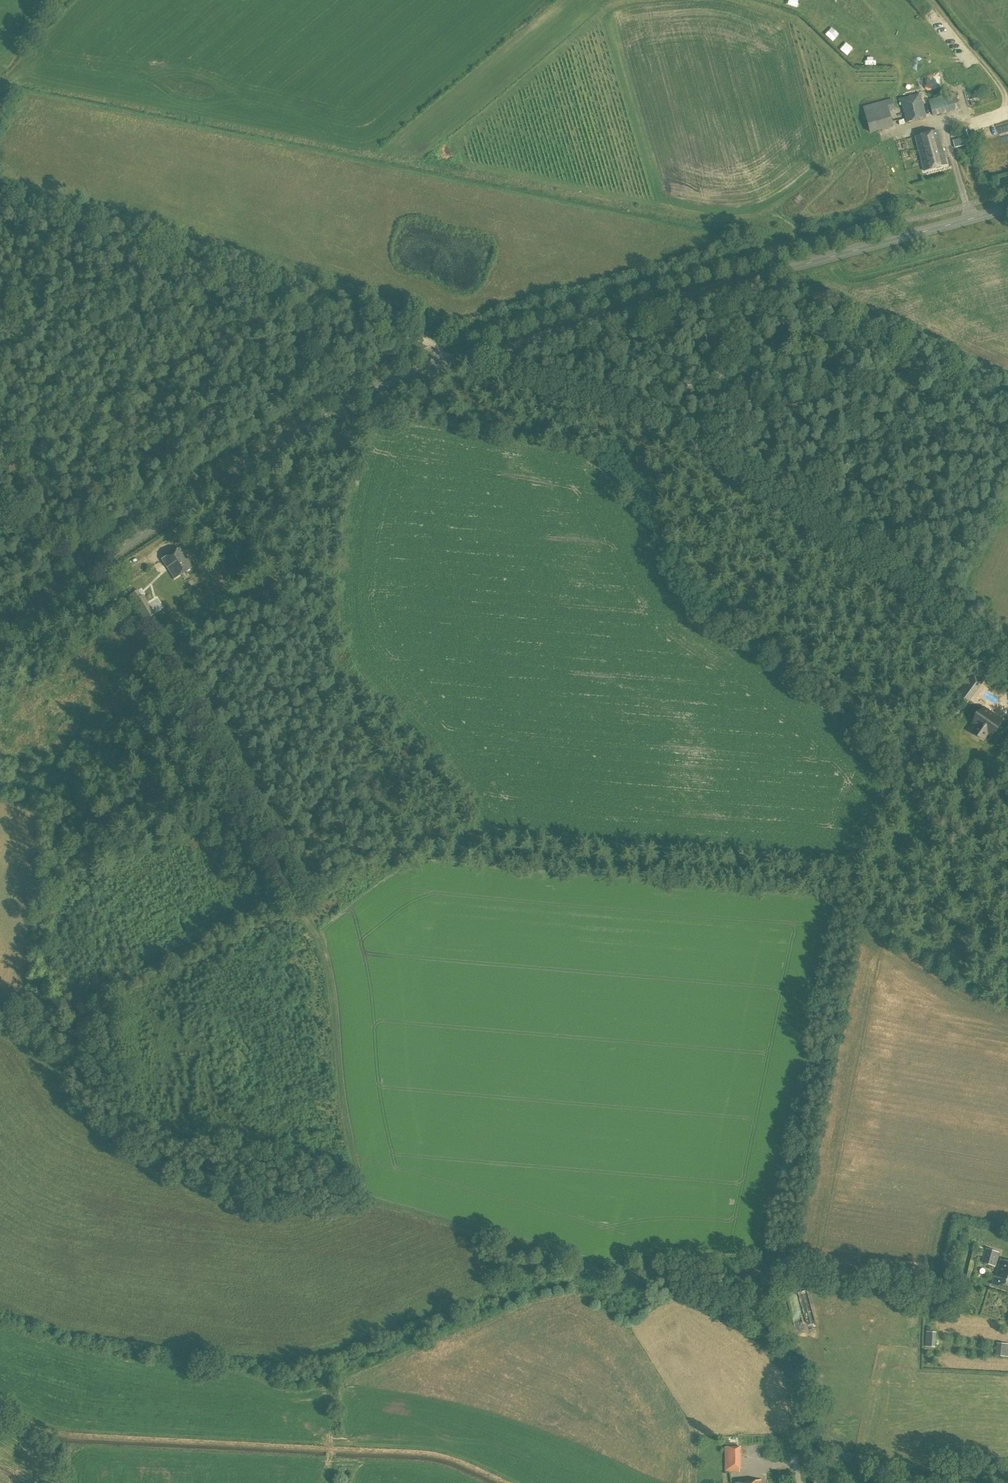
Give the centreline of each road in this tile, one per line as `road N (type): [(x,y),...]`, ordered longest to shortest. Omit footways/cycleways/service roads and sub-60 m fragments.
road 1 (track): [(0,205),(444,347),(668,429),(1007,657)]
road 2 (tertiary): [(0,625),(366,392),(465,356),(1007,208)]
road 3 (track): [(0,516),(76,559),(102,587),(325,947),(344,1159),(359,1202)]
road 4 (track): [(0,1031),(25,1044),(58,1093),(105,1136),(195,1189),(247,1208),(395,1209),(568,1265)]
road 5 (track): [(568,1265),(614,1287),(677,1290),(741,1315),(777,1343),(794,1378),(801,1482)]
road 6 (track): [(842,874),(888,774),(955,722),(1002,645)]

